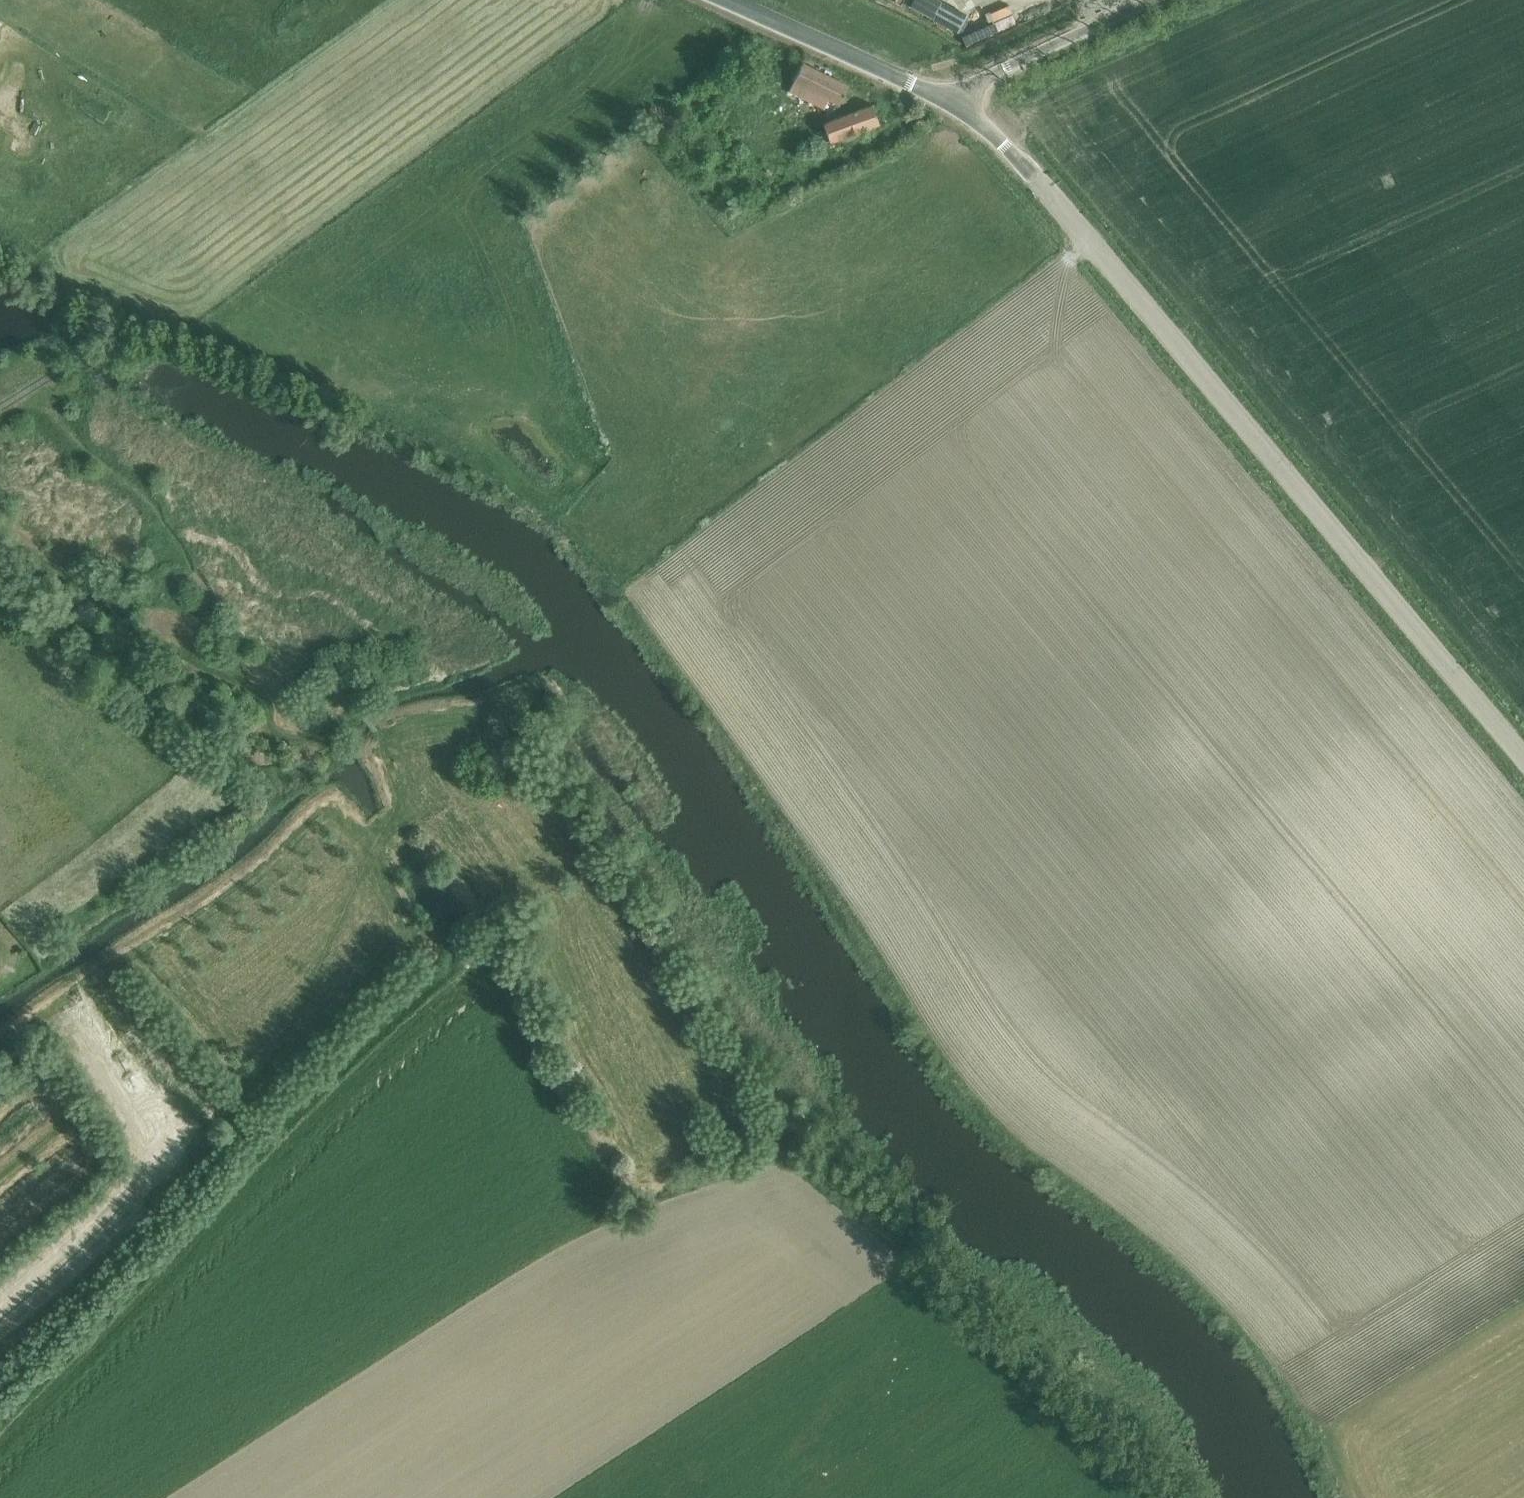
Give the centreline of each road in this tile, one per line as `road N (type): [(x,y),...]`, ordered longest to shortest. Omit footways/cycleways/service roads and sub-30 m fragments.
road 1 (tertiary): [(1523,760),(997,137),(956,102)]
road 2 (tertiary): [(956,102),(727,0)]
road 3 (unclassified): [(956,102),(984,78),(1154,0)]

